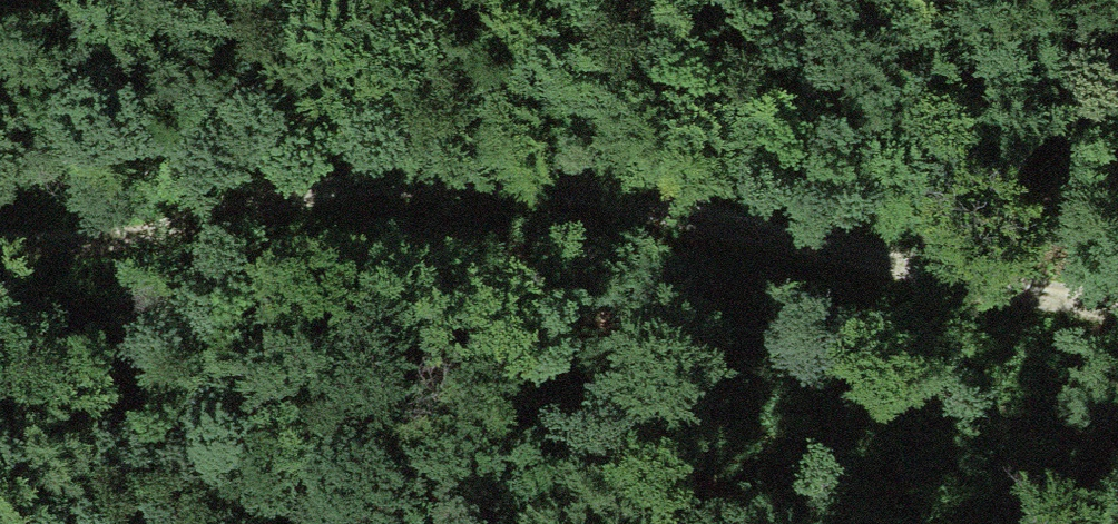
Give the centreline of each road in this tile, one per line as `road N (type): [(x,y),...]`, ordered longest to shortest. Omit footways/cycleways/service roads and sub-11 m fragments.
road 1 (track): [(0,231),(176,213),(331,180),(488,172),(584,184),(1117,311)]
road 2 (track): [(0,216),(19,230),(487,346),(761,523)]

